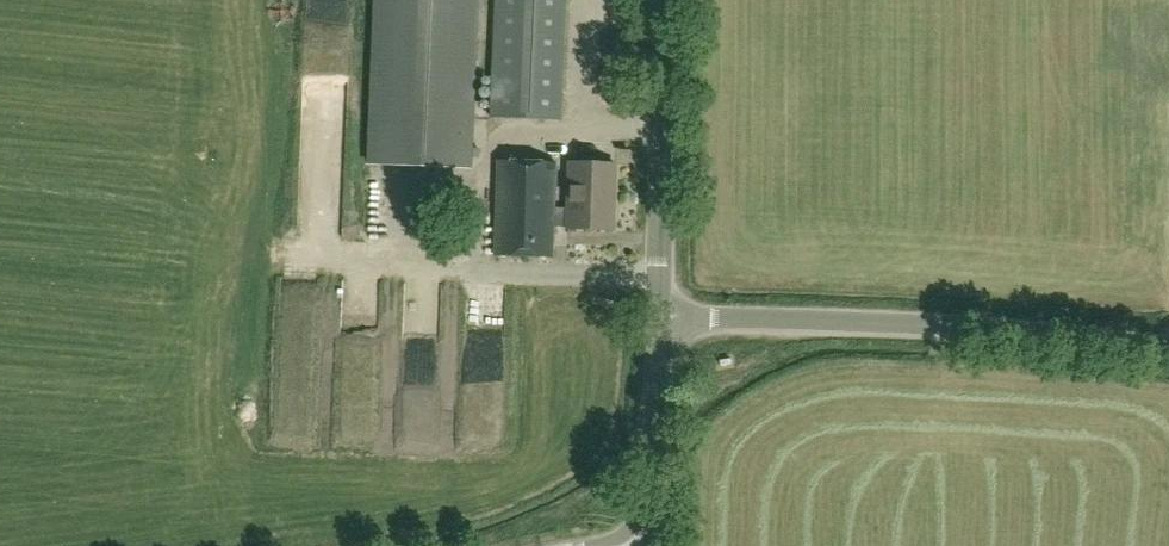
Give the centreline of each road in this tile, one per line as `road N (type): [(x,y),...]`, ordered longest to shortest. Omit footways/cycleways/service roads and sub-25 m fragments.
road 1 (unclassified): [(660,313),(1095,321),(1168,332)]
road 2 (tertiary): [(660,313),(664,0)]
road 3 (tertiary): [(658,543),(660,313)]

